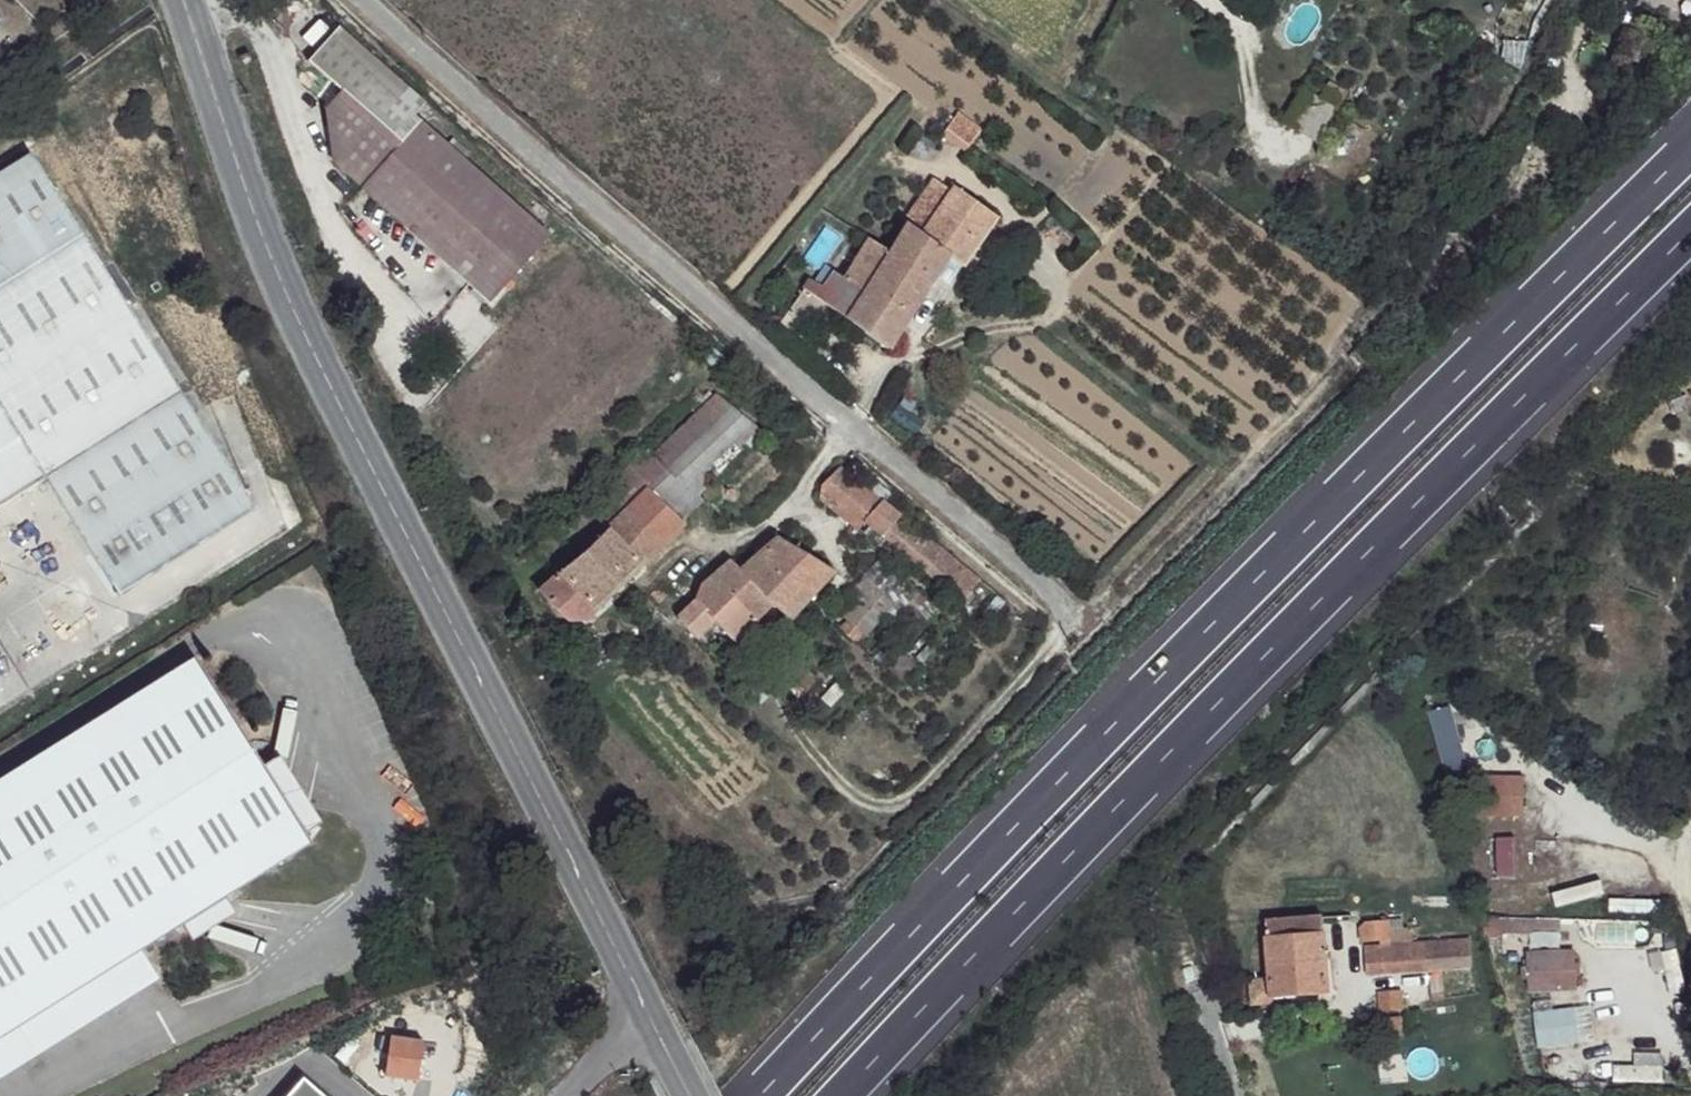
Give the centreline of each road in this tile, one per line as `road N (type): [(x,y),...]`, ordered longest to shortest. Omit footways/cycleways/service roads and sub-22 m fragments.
road 1 (motorway): [(1690,149),(1149,690),(762,1095)]
road 2 (motorway): [(843,1095),(1197,726),(1690,231)]
road 3 (tertiary): [(636,996),(280,286),(176,0)]
road 4 (unclassified): [(366,0),(854,432),(1073,610)]

